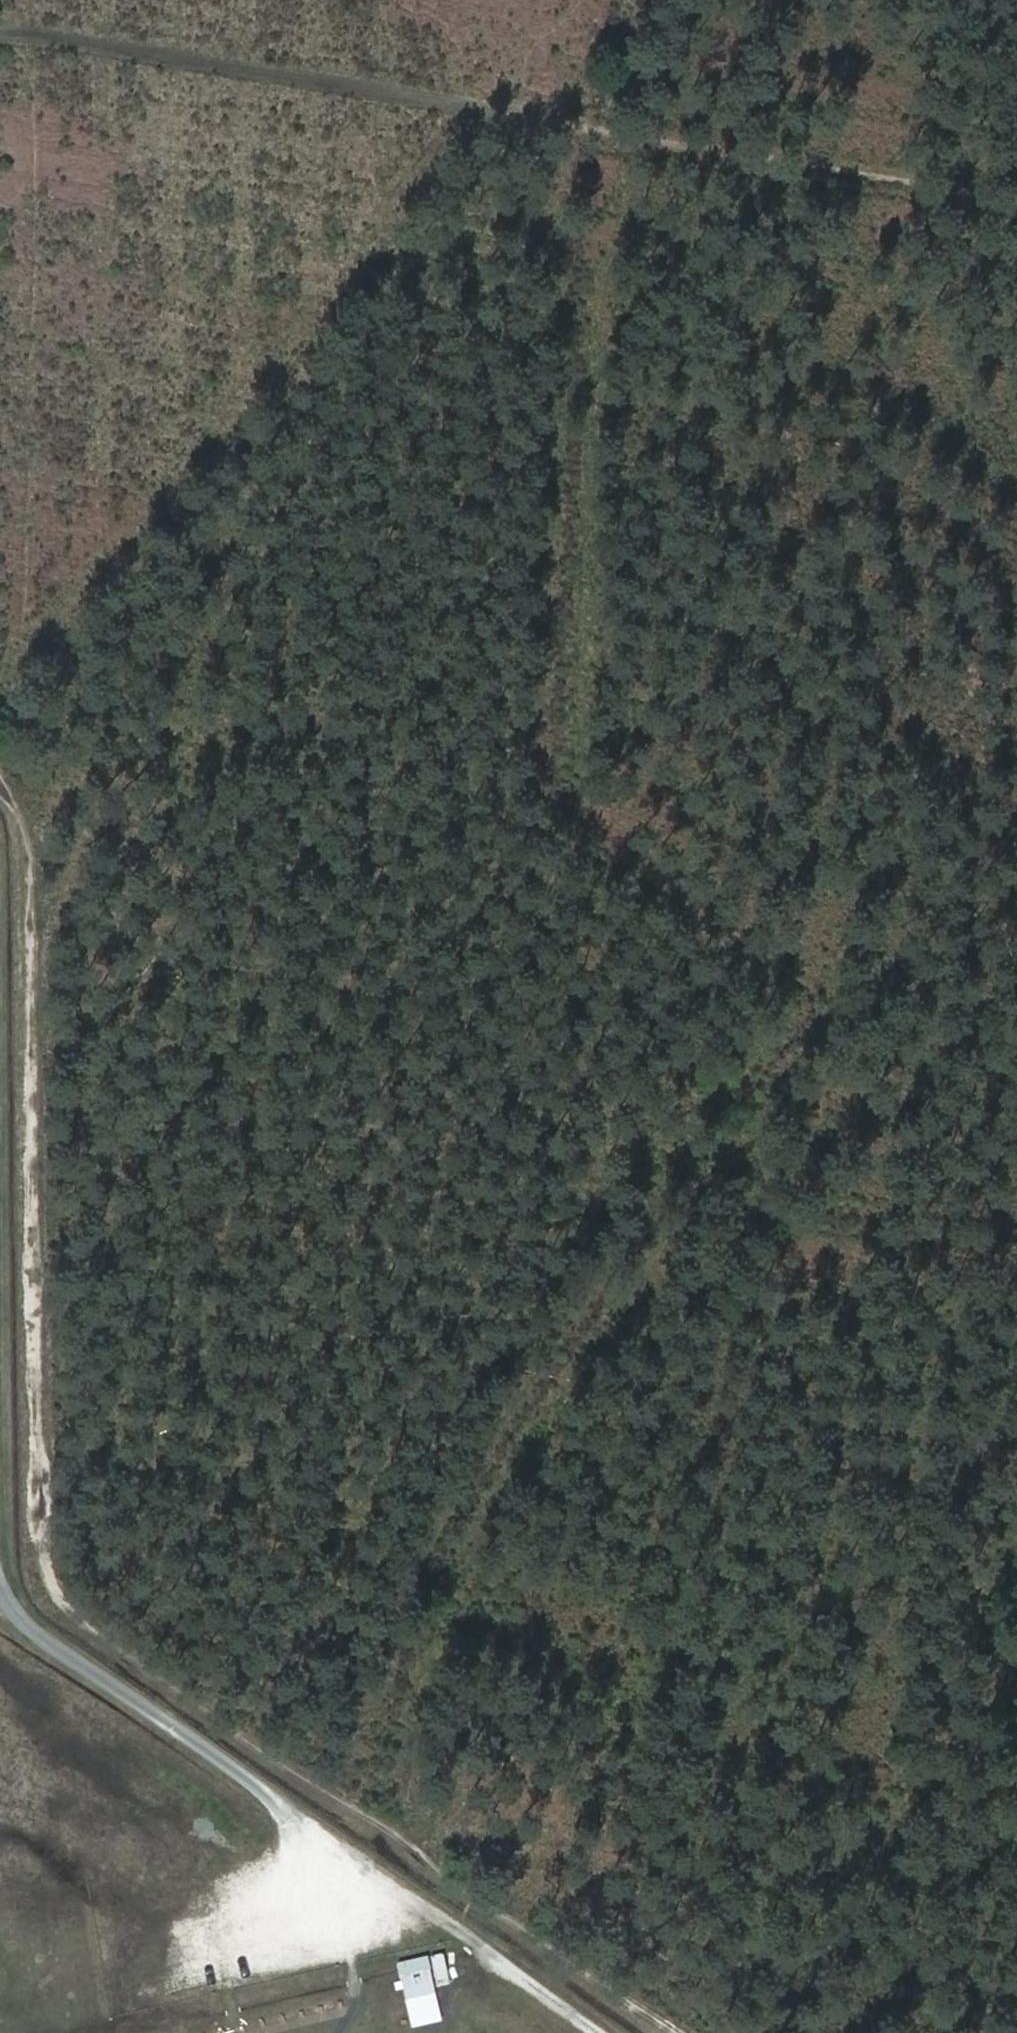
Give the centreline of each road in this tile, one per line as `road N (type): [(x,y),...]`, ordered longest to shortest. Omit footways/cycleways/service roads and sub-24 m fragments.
road 1 (track): [(0,788),(22,818),(30,855),(45,1565),(55,1590),(91,1631),(678,2032)]
road 2 (unclassified): [(0,1589),(32,1629),(598,2032)]

